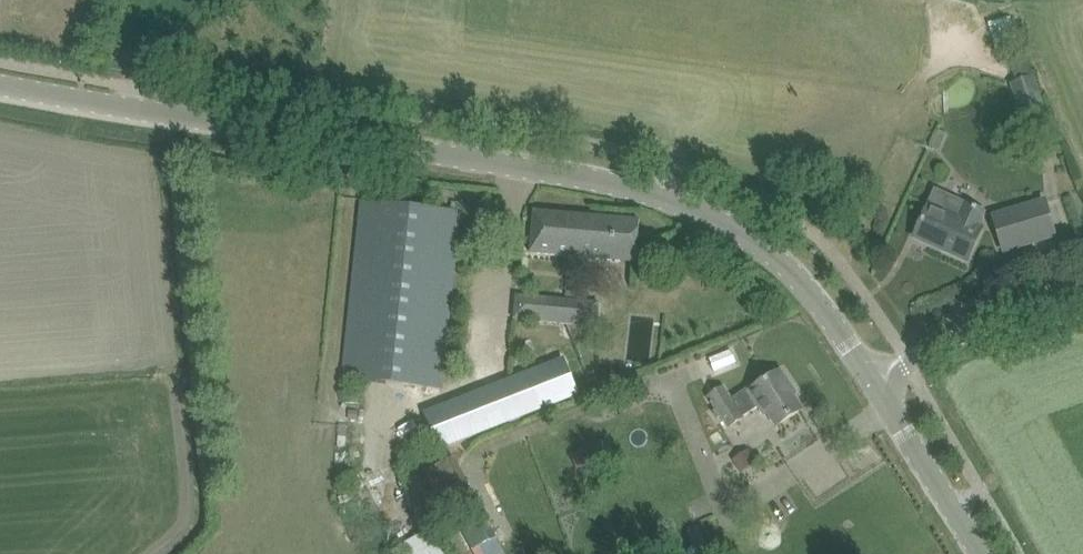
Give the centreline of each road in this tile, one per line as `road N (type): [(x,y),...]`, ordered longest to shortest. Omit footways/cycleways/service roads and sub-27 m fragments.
road 1 (tertiary): [(0,89),(652,187),(760,241),(840,316),(876,376)]
road 2 (unclassified): [(876,376),(1082,309)]
road 3 (tertiary): [(991,553),(876,376)]

